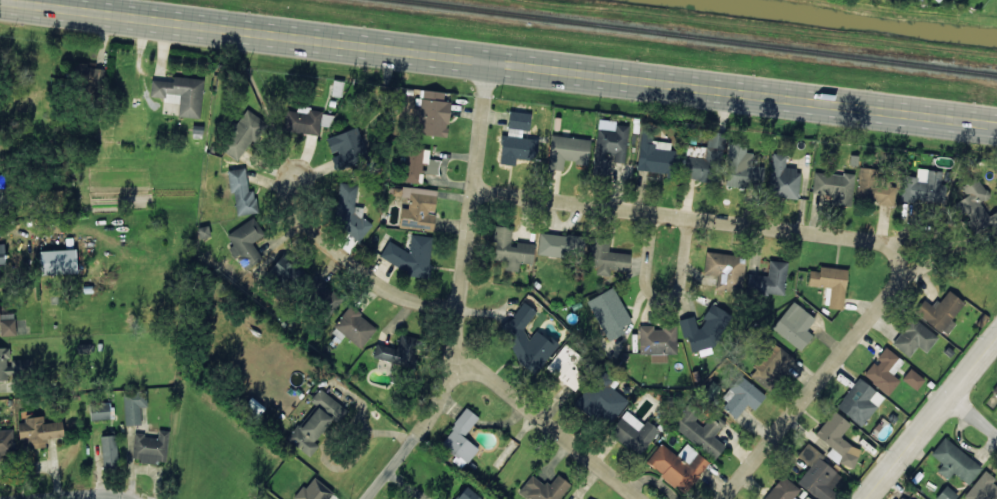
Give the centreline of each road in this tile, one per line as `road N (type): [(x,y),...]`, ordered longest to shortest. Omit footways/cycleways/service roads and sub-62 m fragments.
road 1 (primary): [(996,127),(0,3)]
road 2 (residential): [(724,498),(900,282),(896,247),(475,190)]
road 3 (residential): [(365,498),(448,382),(491,61)]
road 4 (residential): [(640,498),(455,347)]
road 5 (residential): [(460,309),(399,295),(312,231),(299,216),(297,174)]
road 6 (secondary): [(865,498),(996,336)]

